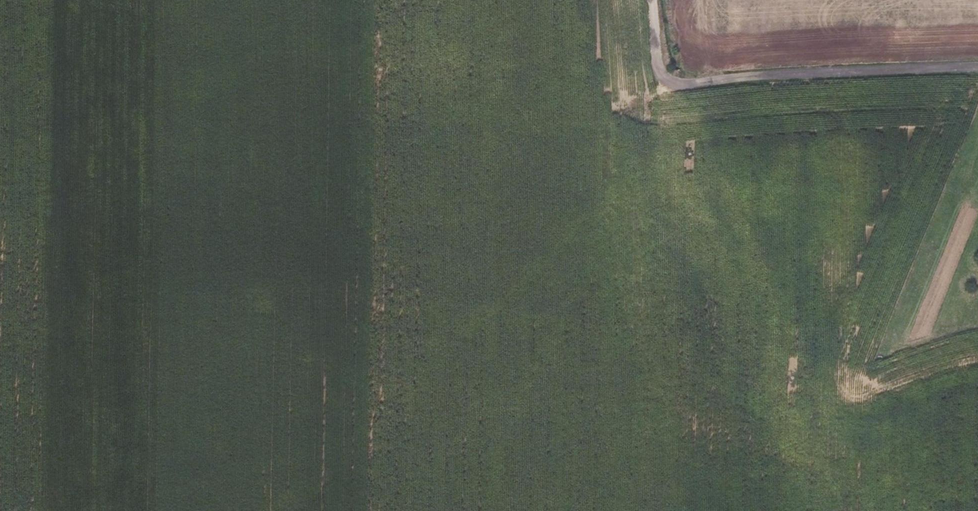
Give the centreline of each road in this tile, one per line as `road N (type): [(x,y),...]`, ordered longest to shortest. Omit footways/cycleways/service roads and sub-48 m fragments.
road 1 (track): [(977,66),(679,83),(662,76),(651,0)]

